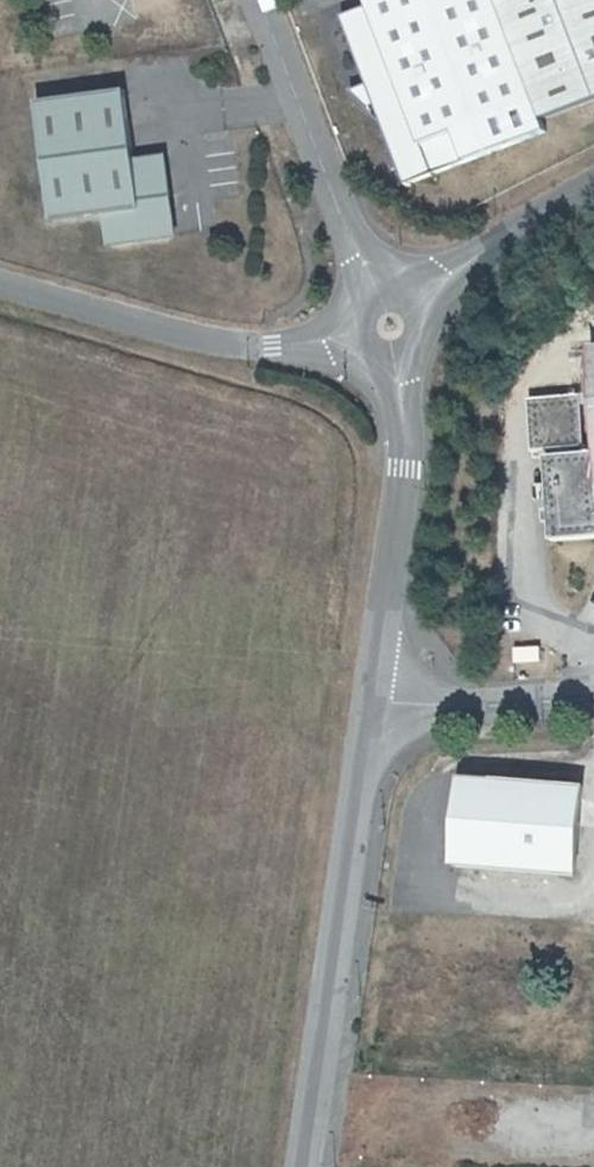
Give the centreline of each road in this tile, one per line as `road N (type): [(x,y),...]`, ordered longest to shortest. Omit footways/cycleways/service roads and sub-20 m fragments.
road 1 (unclassified): [(378,704),(311,1166)]
road 2 (unclassified): [(392,327),(325,347),(262,347),(0,281)]
road 3 (unclassified): [(392,327),(413,396),(378,704)]
road 4 (unclassified): [(260,0),(392,327)]
road 5 (unclassified): [(593,183),(451,274),(392,327)]
road 6 (residential): [(593,697),(378,704)]

